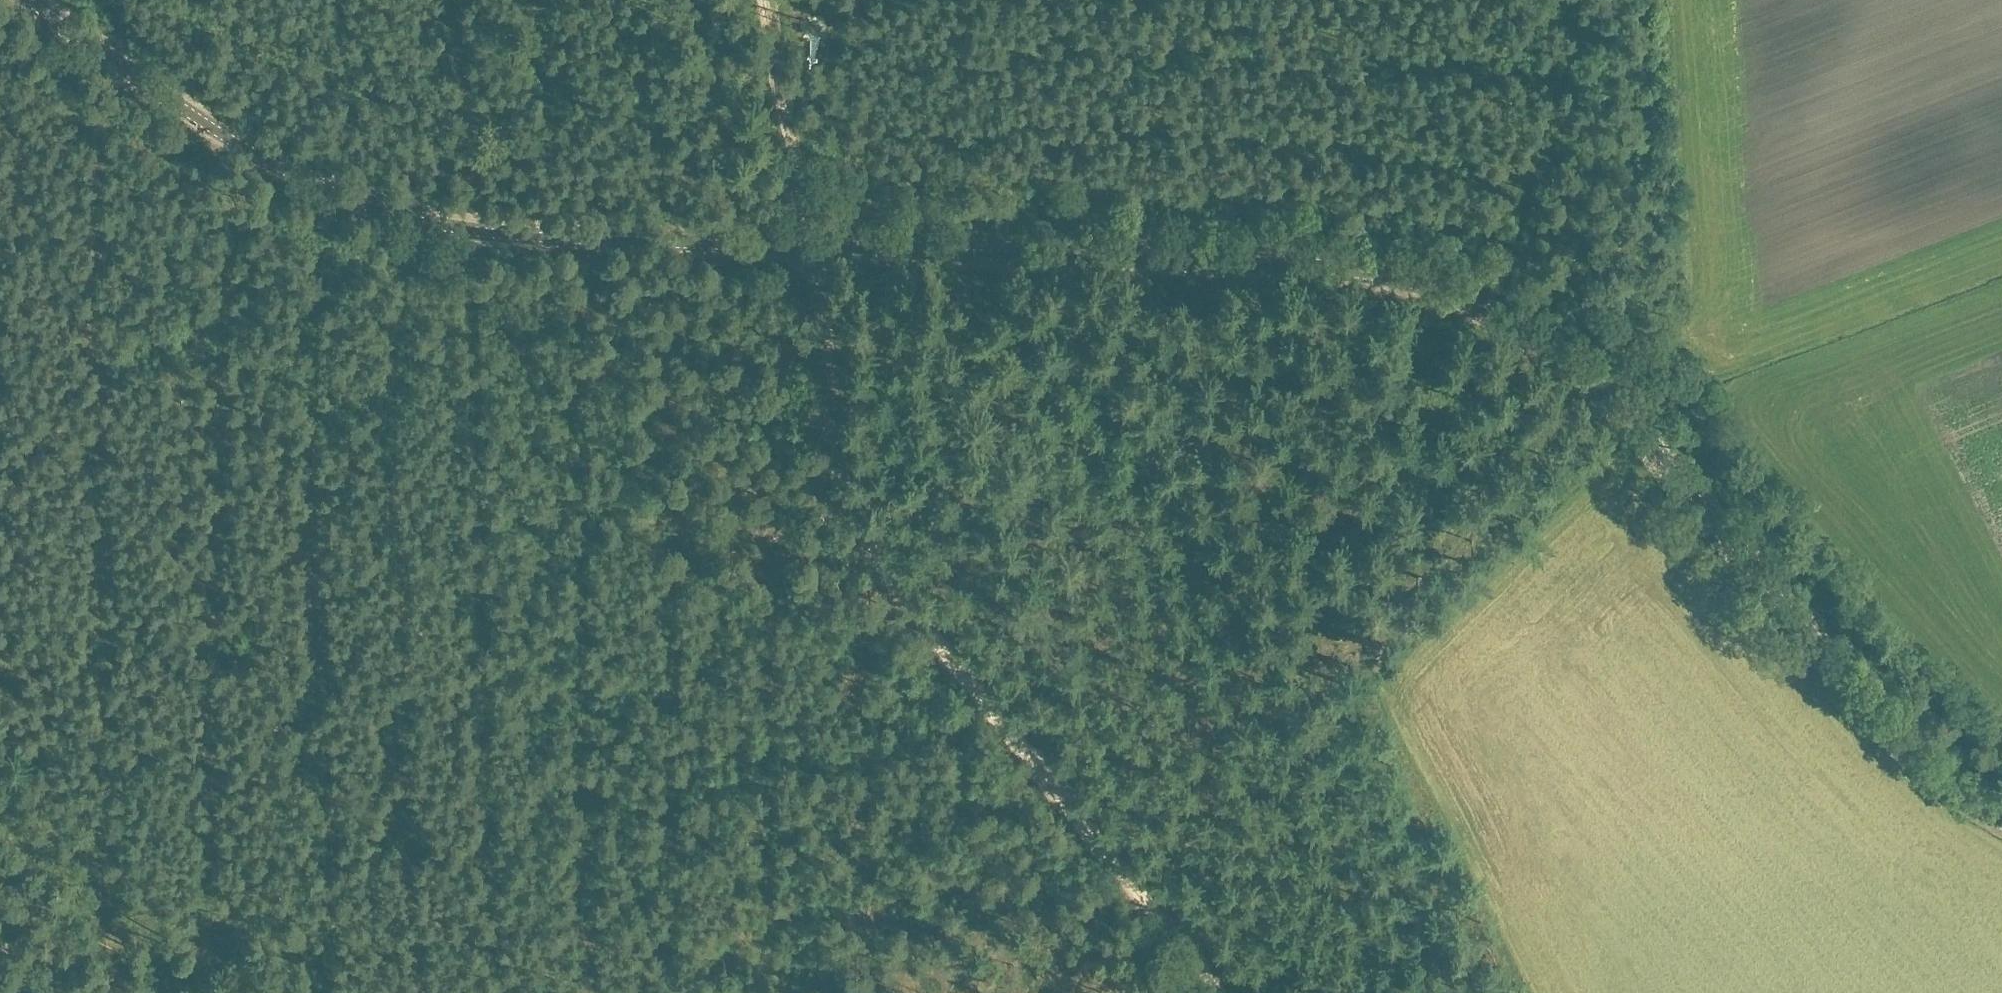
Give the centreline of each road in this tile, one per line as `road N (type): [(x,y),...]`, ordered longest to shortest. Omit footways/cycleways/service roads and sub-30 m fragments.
road 1 (tertiary): [(2001,820),(1914,757),(1610,402),(1552,357),(1463,307),(1368,277),(1275,268),(788,248),(401,220),(325,194),(184,120),(28,0)]
road 2 (track): [(766,0),(853,506),(904,591),(1222,992)]

